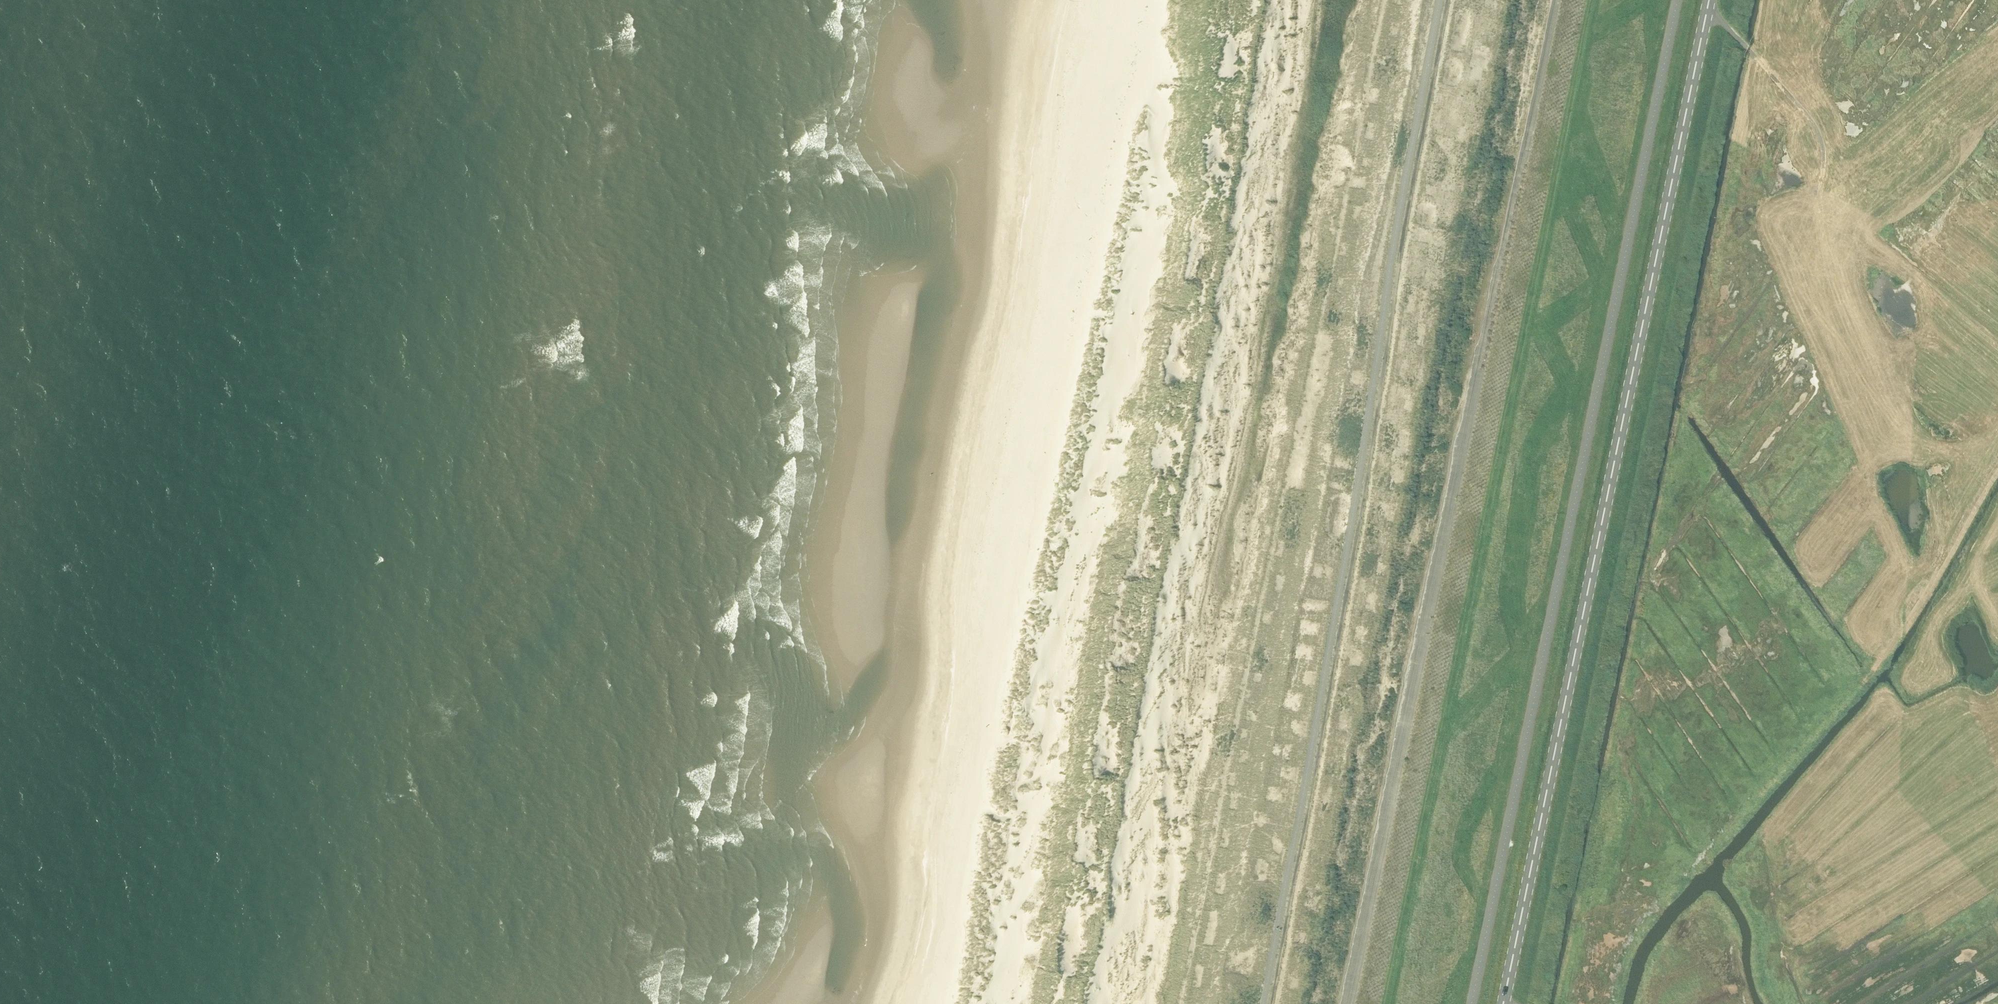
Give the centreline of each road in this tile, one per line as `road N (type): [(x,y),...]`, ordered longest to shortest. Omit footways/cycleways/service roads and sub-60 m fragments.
road 1 (tertiary): [(1502,1003),(1708,0)]
road 2 (track): [(1814,193),(1823,159),(1813,126),(1722,22),(1705,14)]

